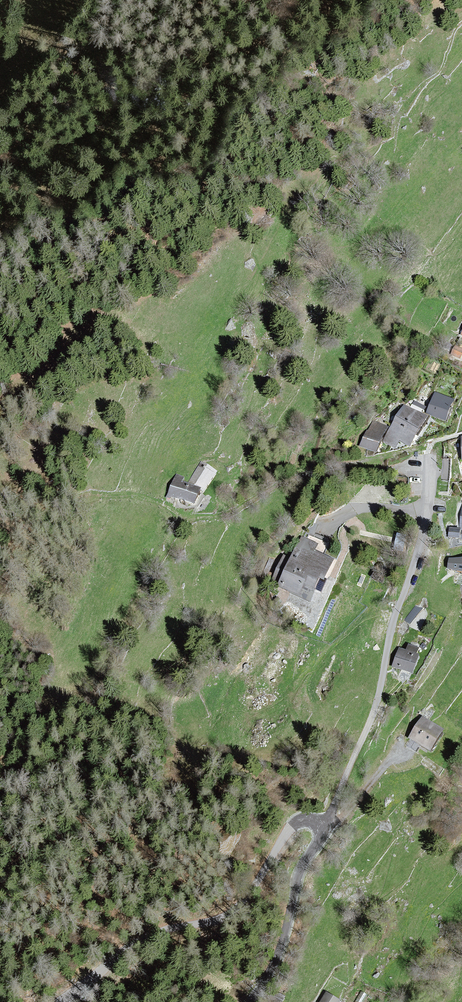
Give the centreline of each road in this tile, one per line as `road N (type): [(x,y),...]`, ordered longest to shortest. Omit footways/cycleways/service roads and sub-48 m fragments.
road 1 (residential): [(320,825),(377,705),(423,528),(428,444)]
road 2 (unclassified): [(320,825),(300,821),(286,832),(236,911),(152,934),(59,1001)]
road 3 (unclassified): [(249,1001),(278,955),(320,825)]

